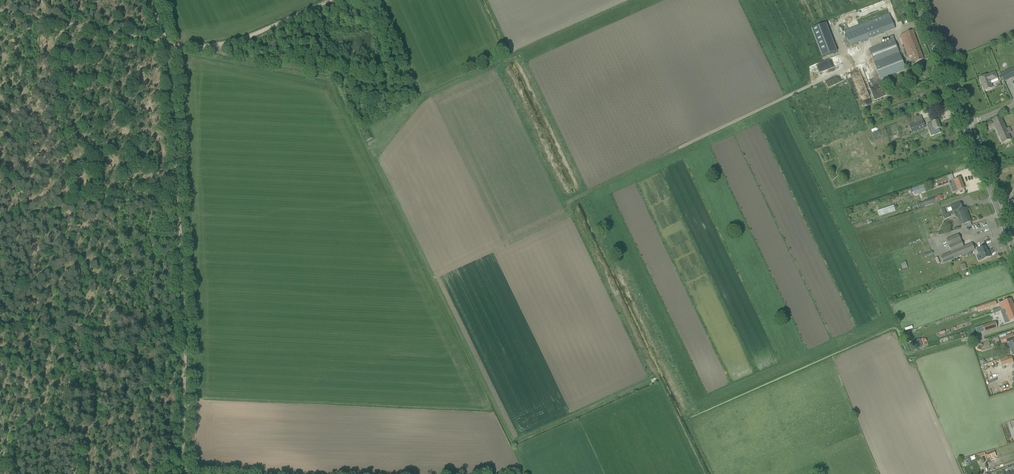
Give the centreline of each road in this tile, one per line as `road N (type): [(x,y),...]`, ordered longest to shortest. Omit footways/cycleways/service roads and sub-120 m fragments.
road 1 (track): [(169,47),(186,333),(185,473)]
road 2 (track): [(861,46),(855,64),(574,199)]
road 3 (track): [(424,97),(204,51)]
road 4 (track): [(204,51),(336,0)]
road 5 (secondary): [(966,127),(913,0)]
road 6 (secondary): [(1013,253),(966,127)]

